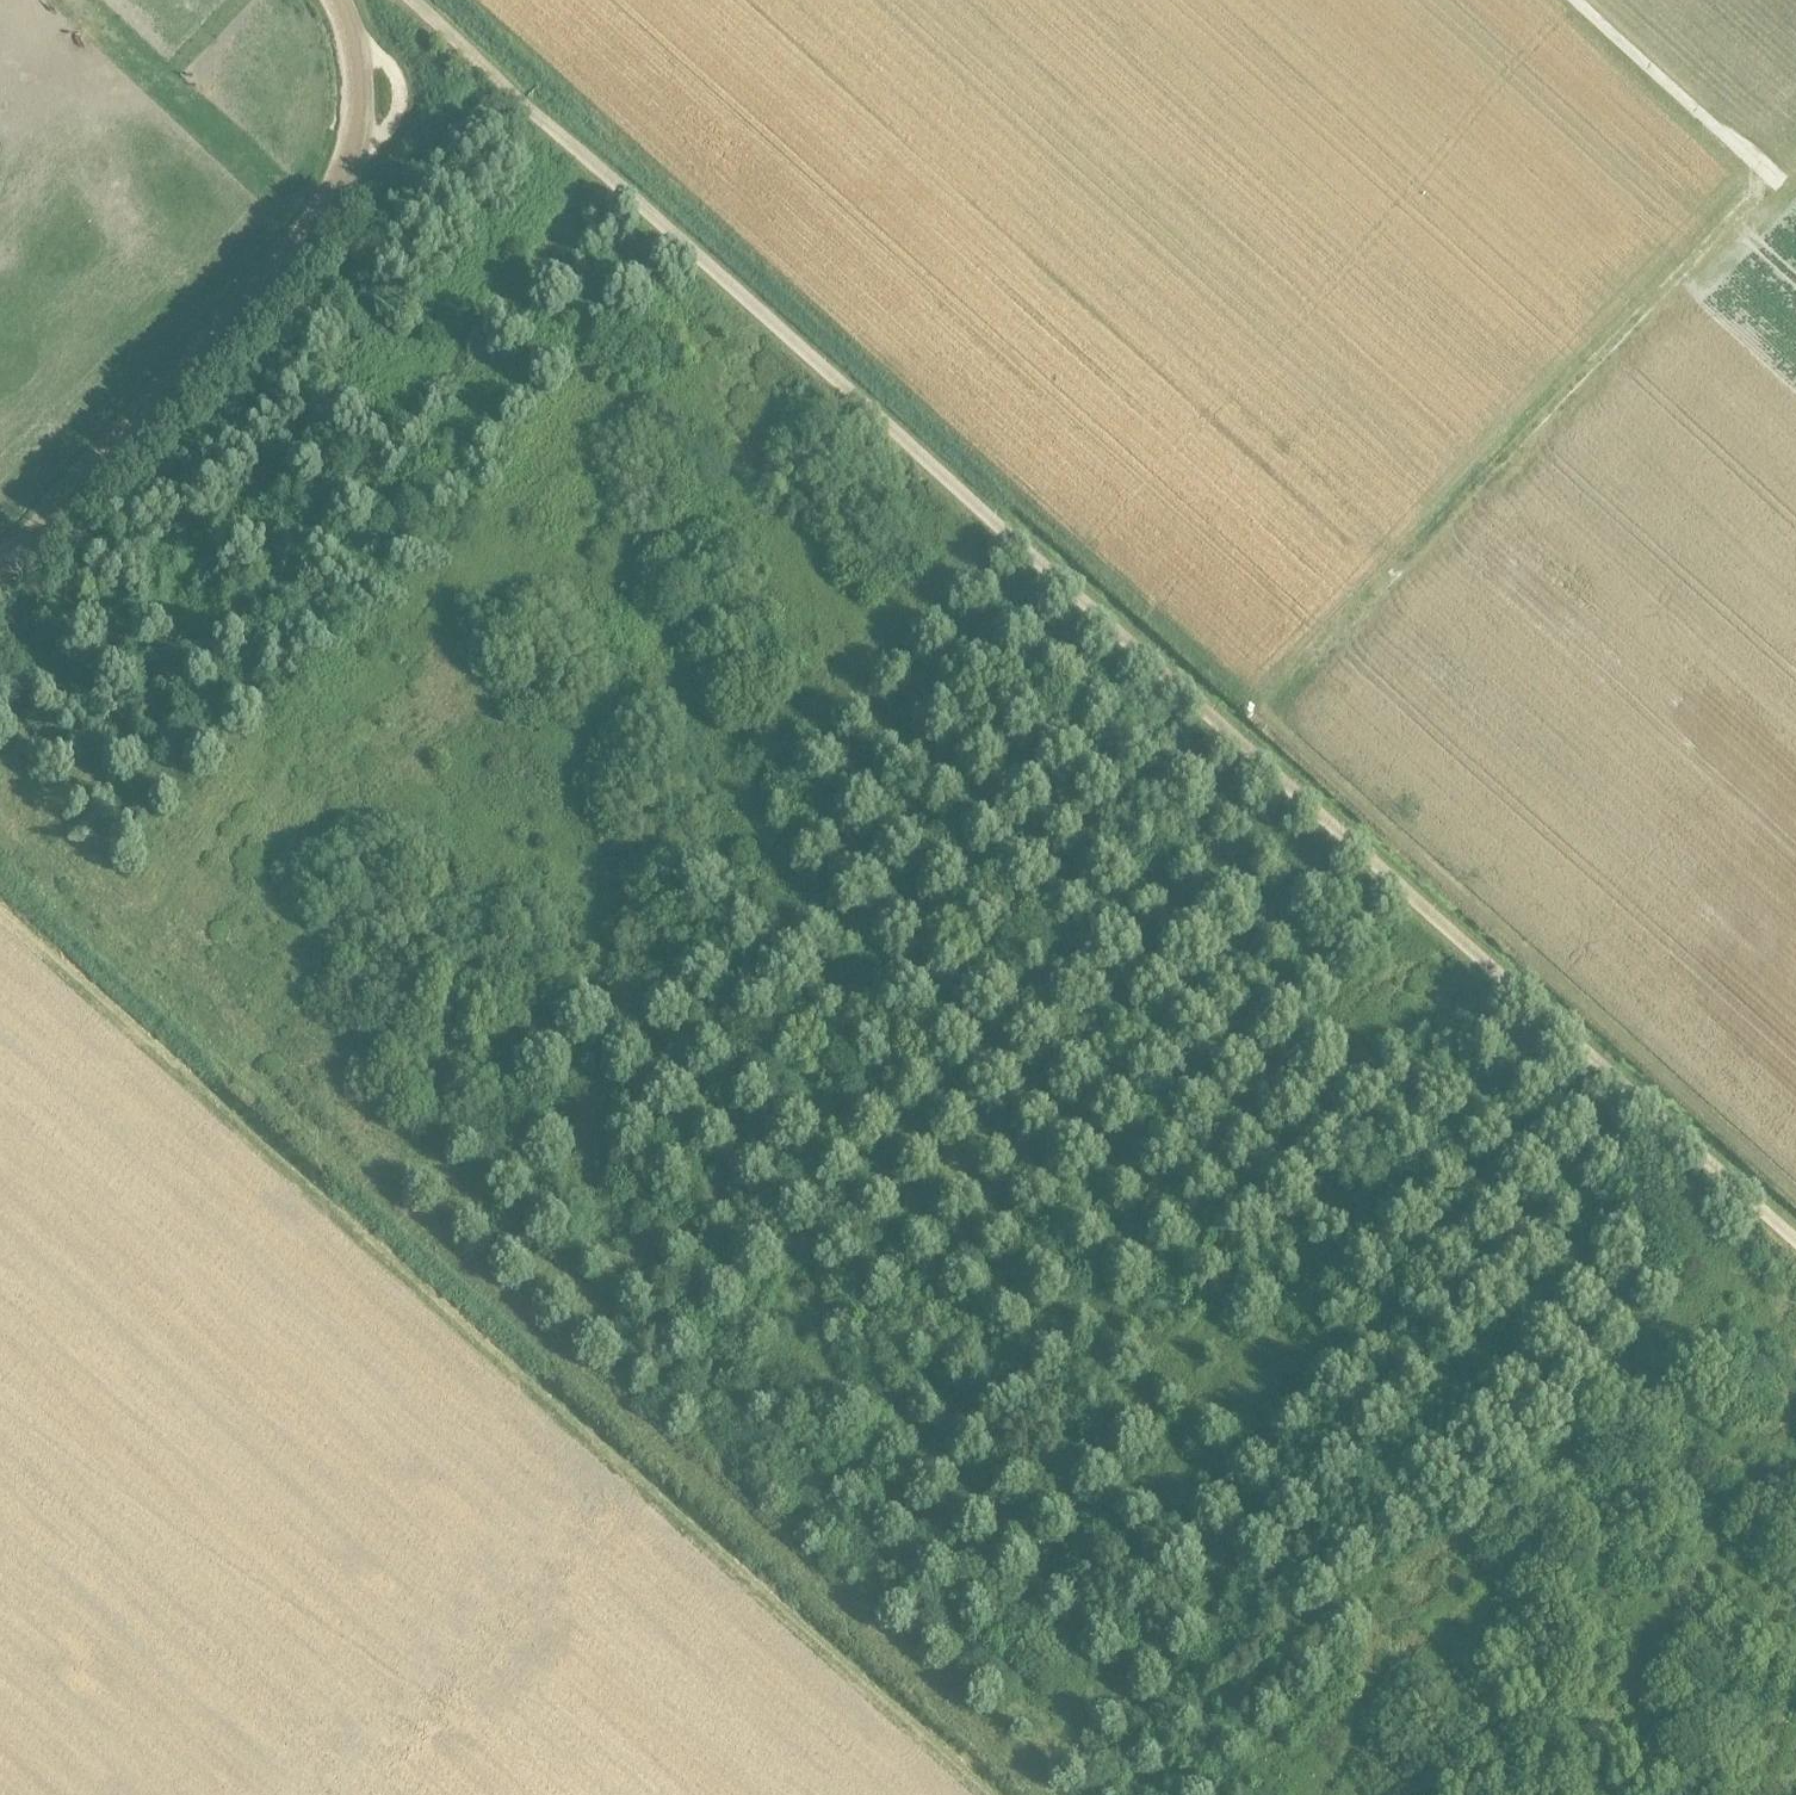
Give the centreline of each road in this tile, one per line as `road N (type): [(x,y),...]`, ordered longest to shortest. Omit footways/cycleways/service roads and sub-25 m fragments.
road 1 (track): [(1795,1241),(410,0)]
road 2 (track): [(1576,0),(1782,181)]

